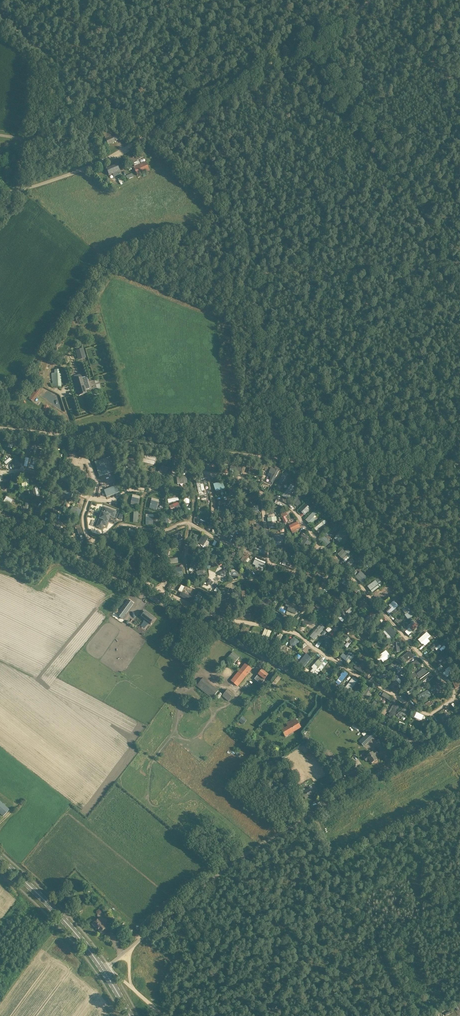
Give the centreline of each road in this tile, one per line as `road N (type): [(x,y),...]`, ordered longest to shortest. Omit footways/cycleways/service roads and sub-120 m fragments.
road 1 (unclassified): [(104,970),(223,871),(413,747),(0,512)]
road 2 (unclassified): [(0,427),(288,457)]
road 3 (track): [(459,282),(312,40)]
road 4 (track): [(371,0),(146,137)]
road 5 (track): [(449,636),(288,457)]
road 6 (track): [(408,1015),(313,814)]
road 7 (track): [(253,273),(459,262)]
road 8 (track): [(146,137),(0,14)]
road 9 (track): [(288,457),(253,273)]
road 10 (track): [(288,457),(459,461)]
road 11 (unclassified): [(0,193),(65,176),(146,137)]
road 12 (primary): [(104,970),(0,859)]
road 13 (track): [(189,169),(236,217),(253,273)]

